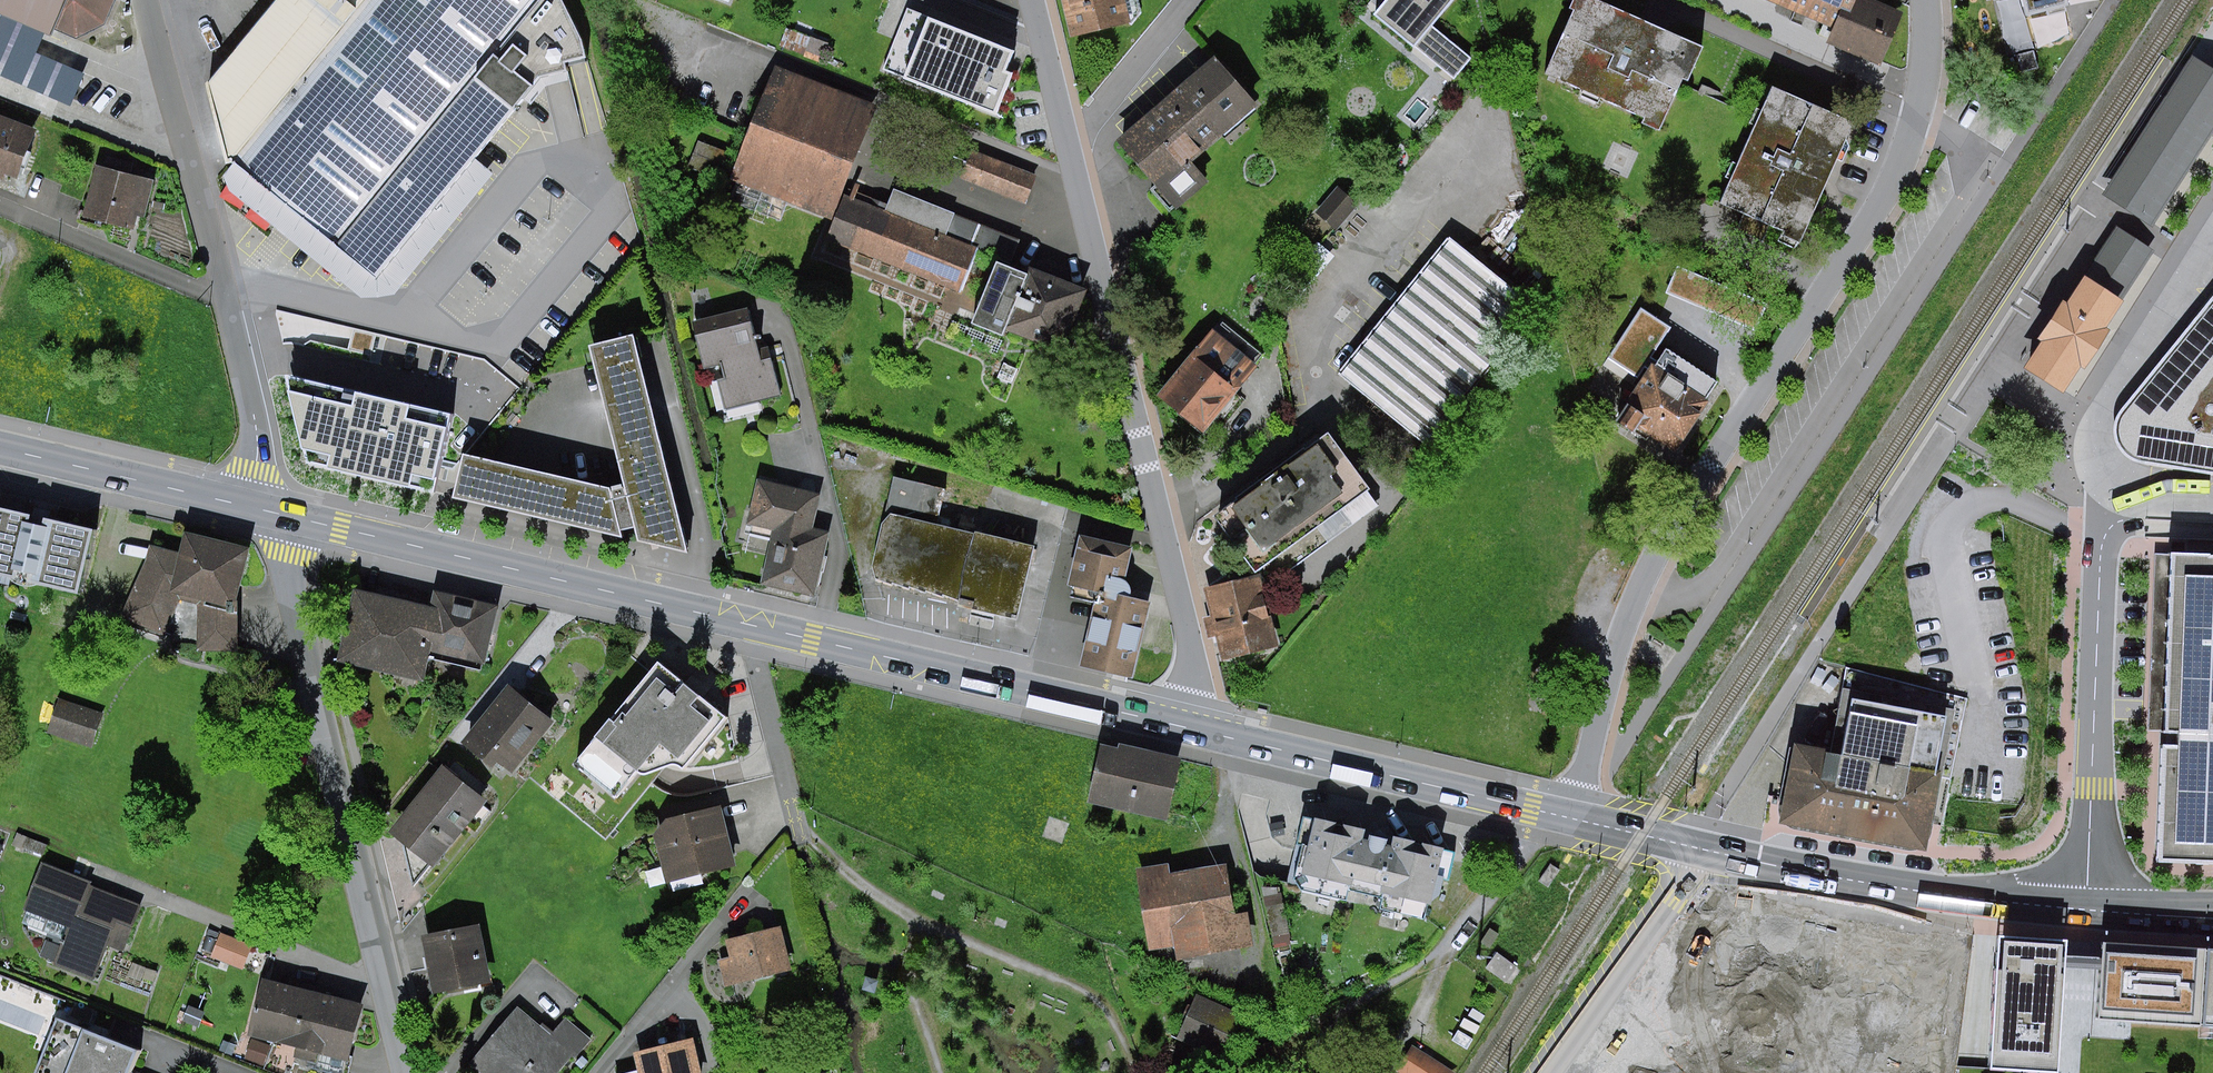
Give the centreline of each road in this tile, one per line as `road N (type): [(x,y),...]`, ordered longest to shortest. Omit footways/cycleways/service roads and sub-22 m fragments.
road 1 (primary): [(1188,728),(286,515)]
road 2 (residential): [(1576,819),(1637,588),(1879,215),(1918,117),(1926,0)]
road 3 (residential): [(1188,728),(1197,657),(1032,0)]
road 4 (residential): [(286,515),(286,567),(401,1072)]
road 5 (residential): [(257,508),(255,418),(153,0)]
road 6 (primary): [(1699,847),(1996,904),(2160,916)]
road 7 (primary): [(1576,819),(1188,728)]
road 8 (residential): [(1552,1072),(1699,847)]
road 9 (primary): [(257,508),(0,448)]
road 10 (track): [(1532,809),(1500,879),(1444,952)]
road 11 (primary): [(1699,847),(1576,819)]

